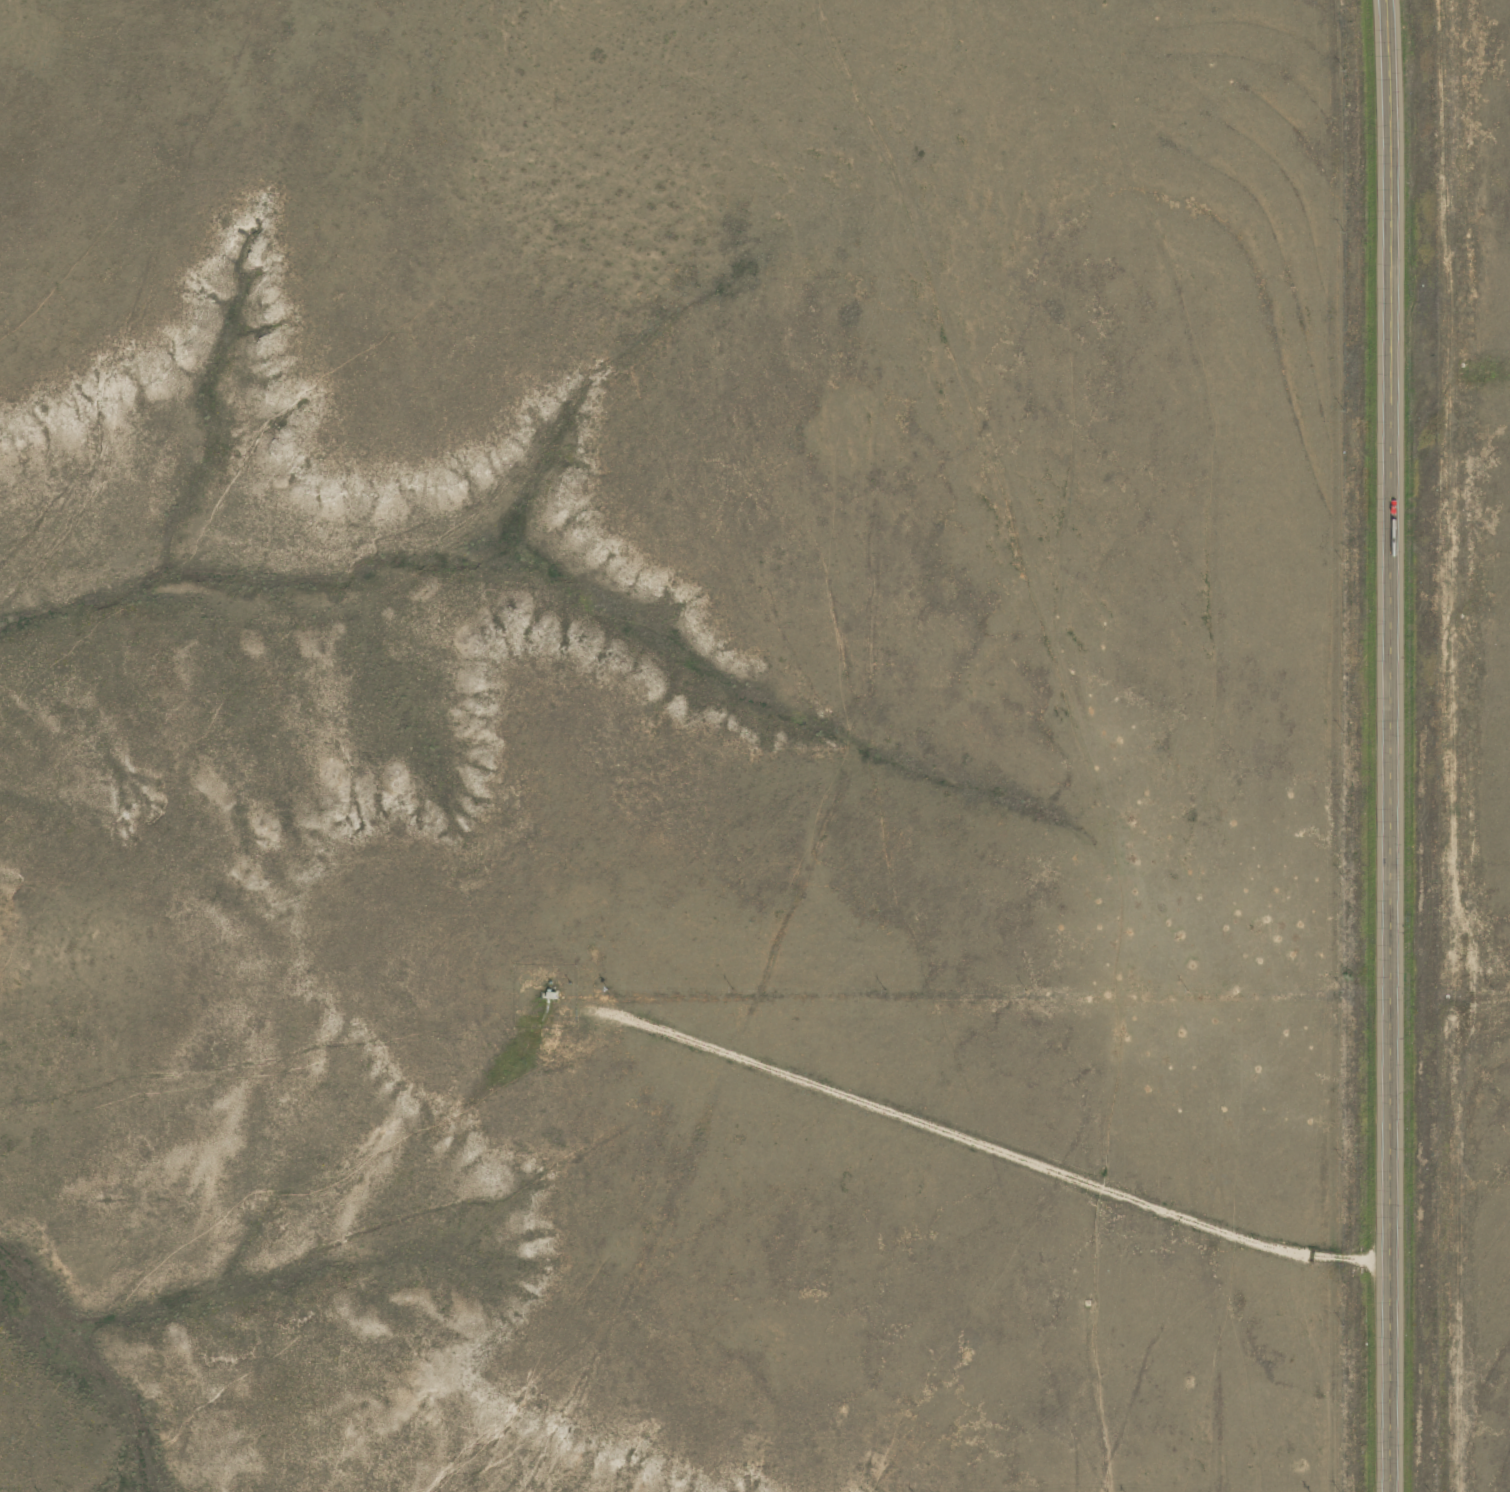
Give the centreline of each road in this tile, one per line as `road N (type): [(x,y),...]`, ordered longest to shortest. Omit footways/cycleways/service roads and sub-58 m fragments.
road 1 (primary): [(1396,1491),(1403,454),(1396,0)]

